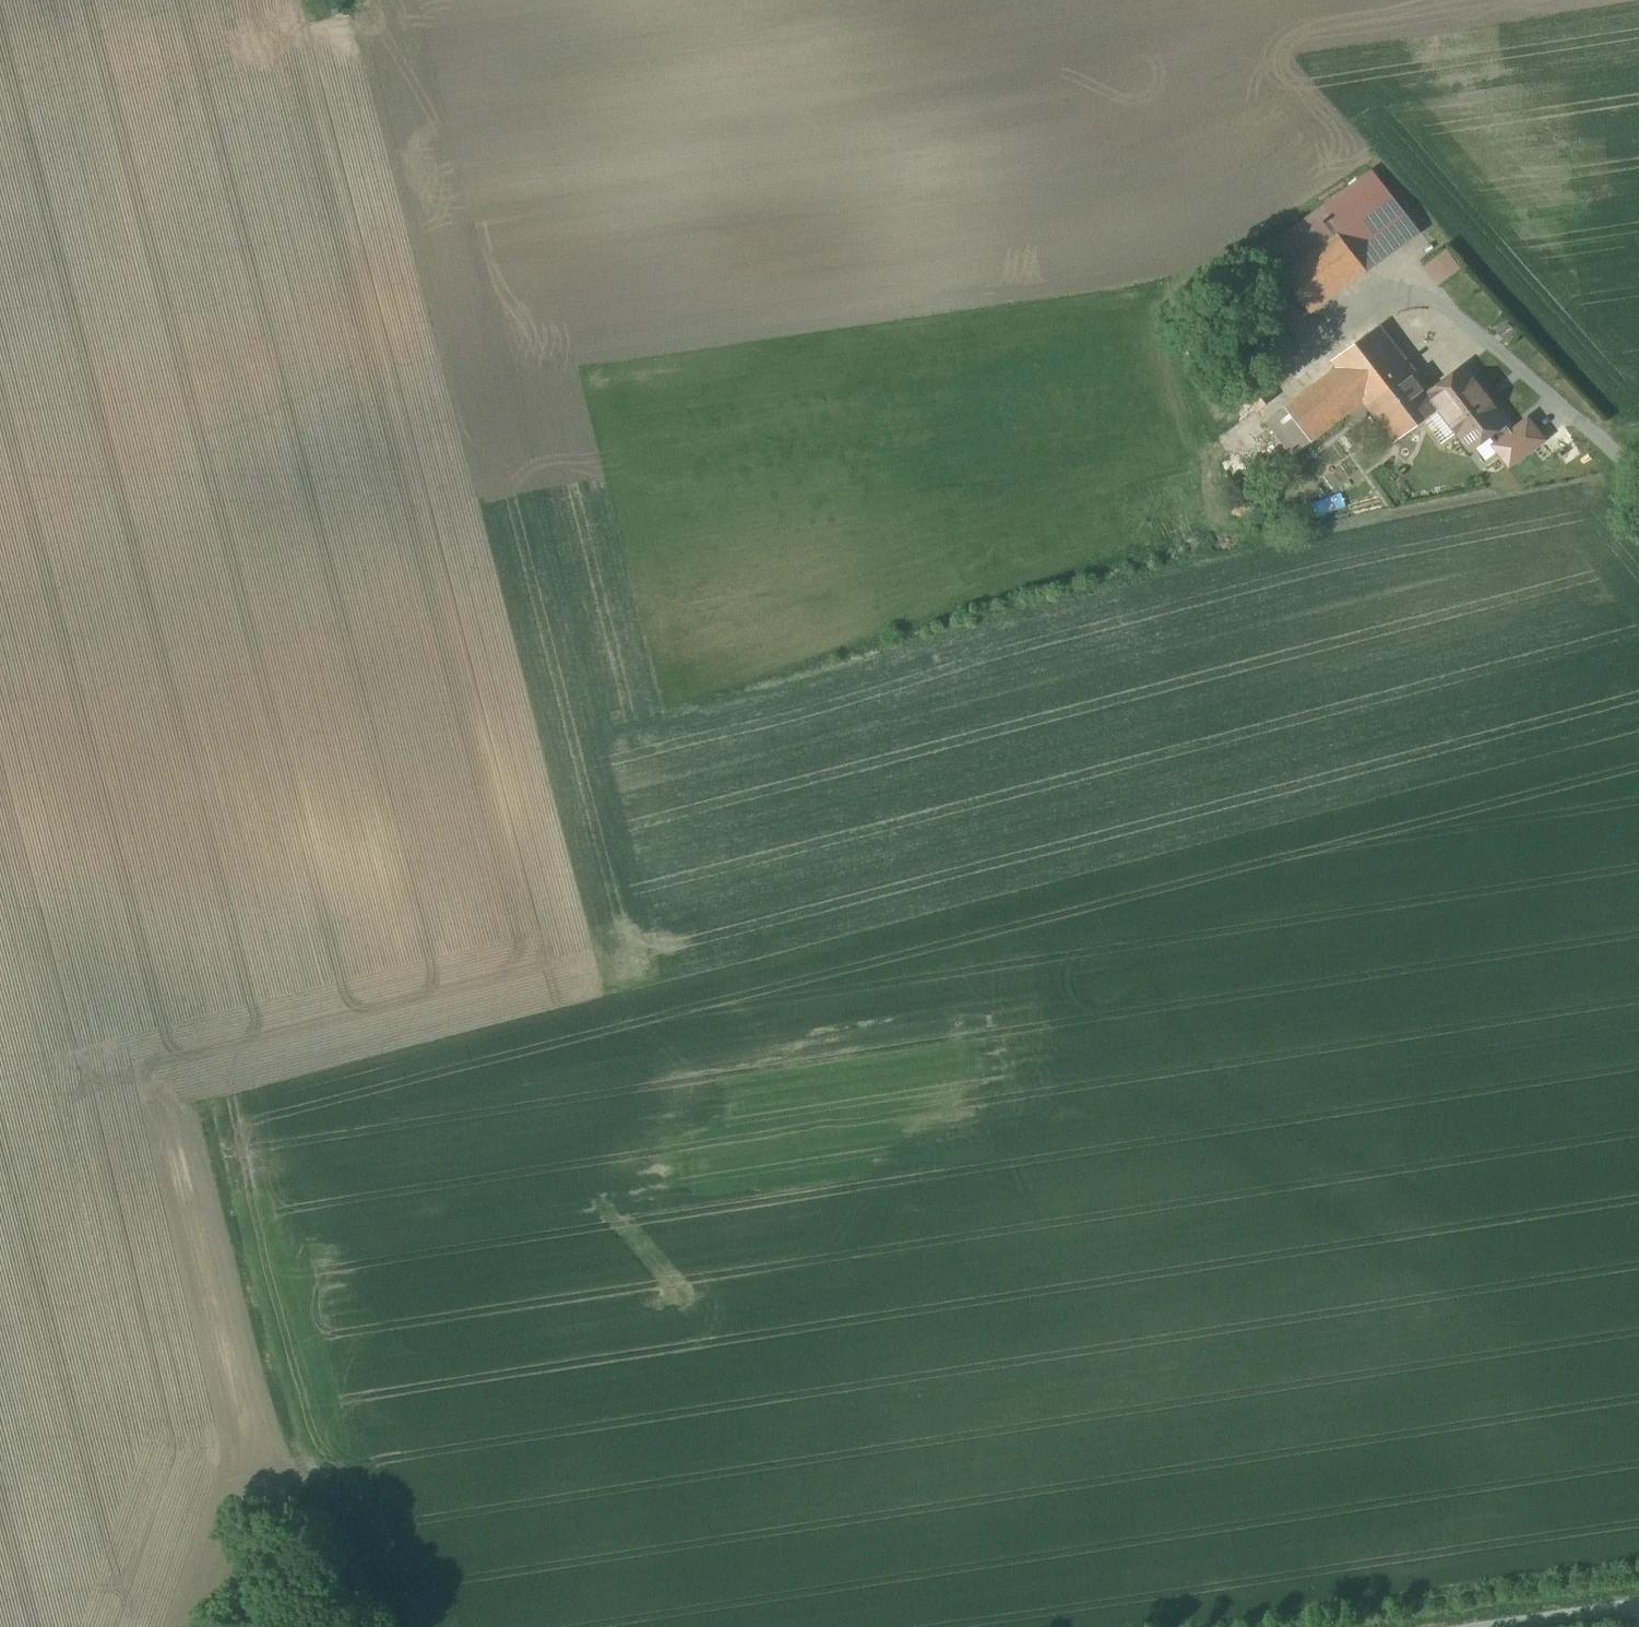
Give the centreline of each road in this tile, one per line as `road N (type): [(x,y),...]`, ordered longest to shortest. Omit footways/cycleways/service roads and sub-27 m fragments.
road 1 (unclassified): [(1638,1604),(1493,1626)]

